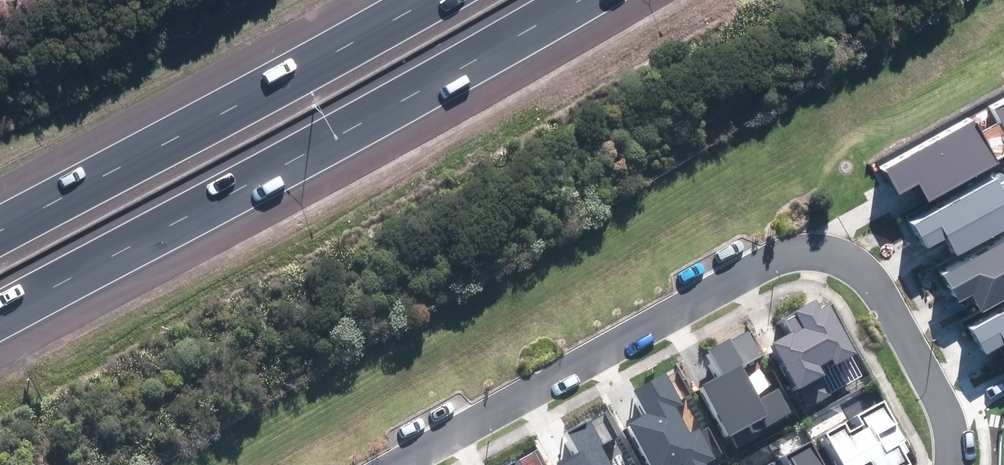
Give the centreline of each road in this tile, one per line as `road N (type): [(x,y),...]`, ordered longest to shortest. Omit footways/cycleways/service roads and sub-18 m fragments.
road 1 (residential): [(952,464),(946,416),(885,296),(860,269),(821,251),(772,259),(397,464)]
road 2 (motorway): [(575,0),(0,310)]
road 3 (motorway): [(0,225),(407,0)]

